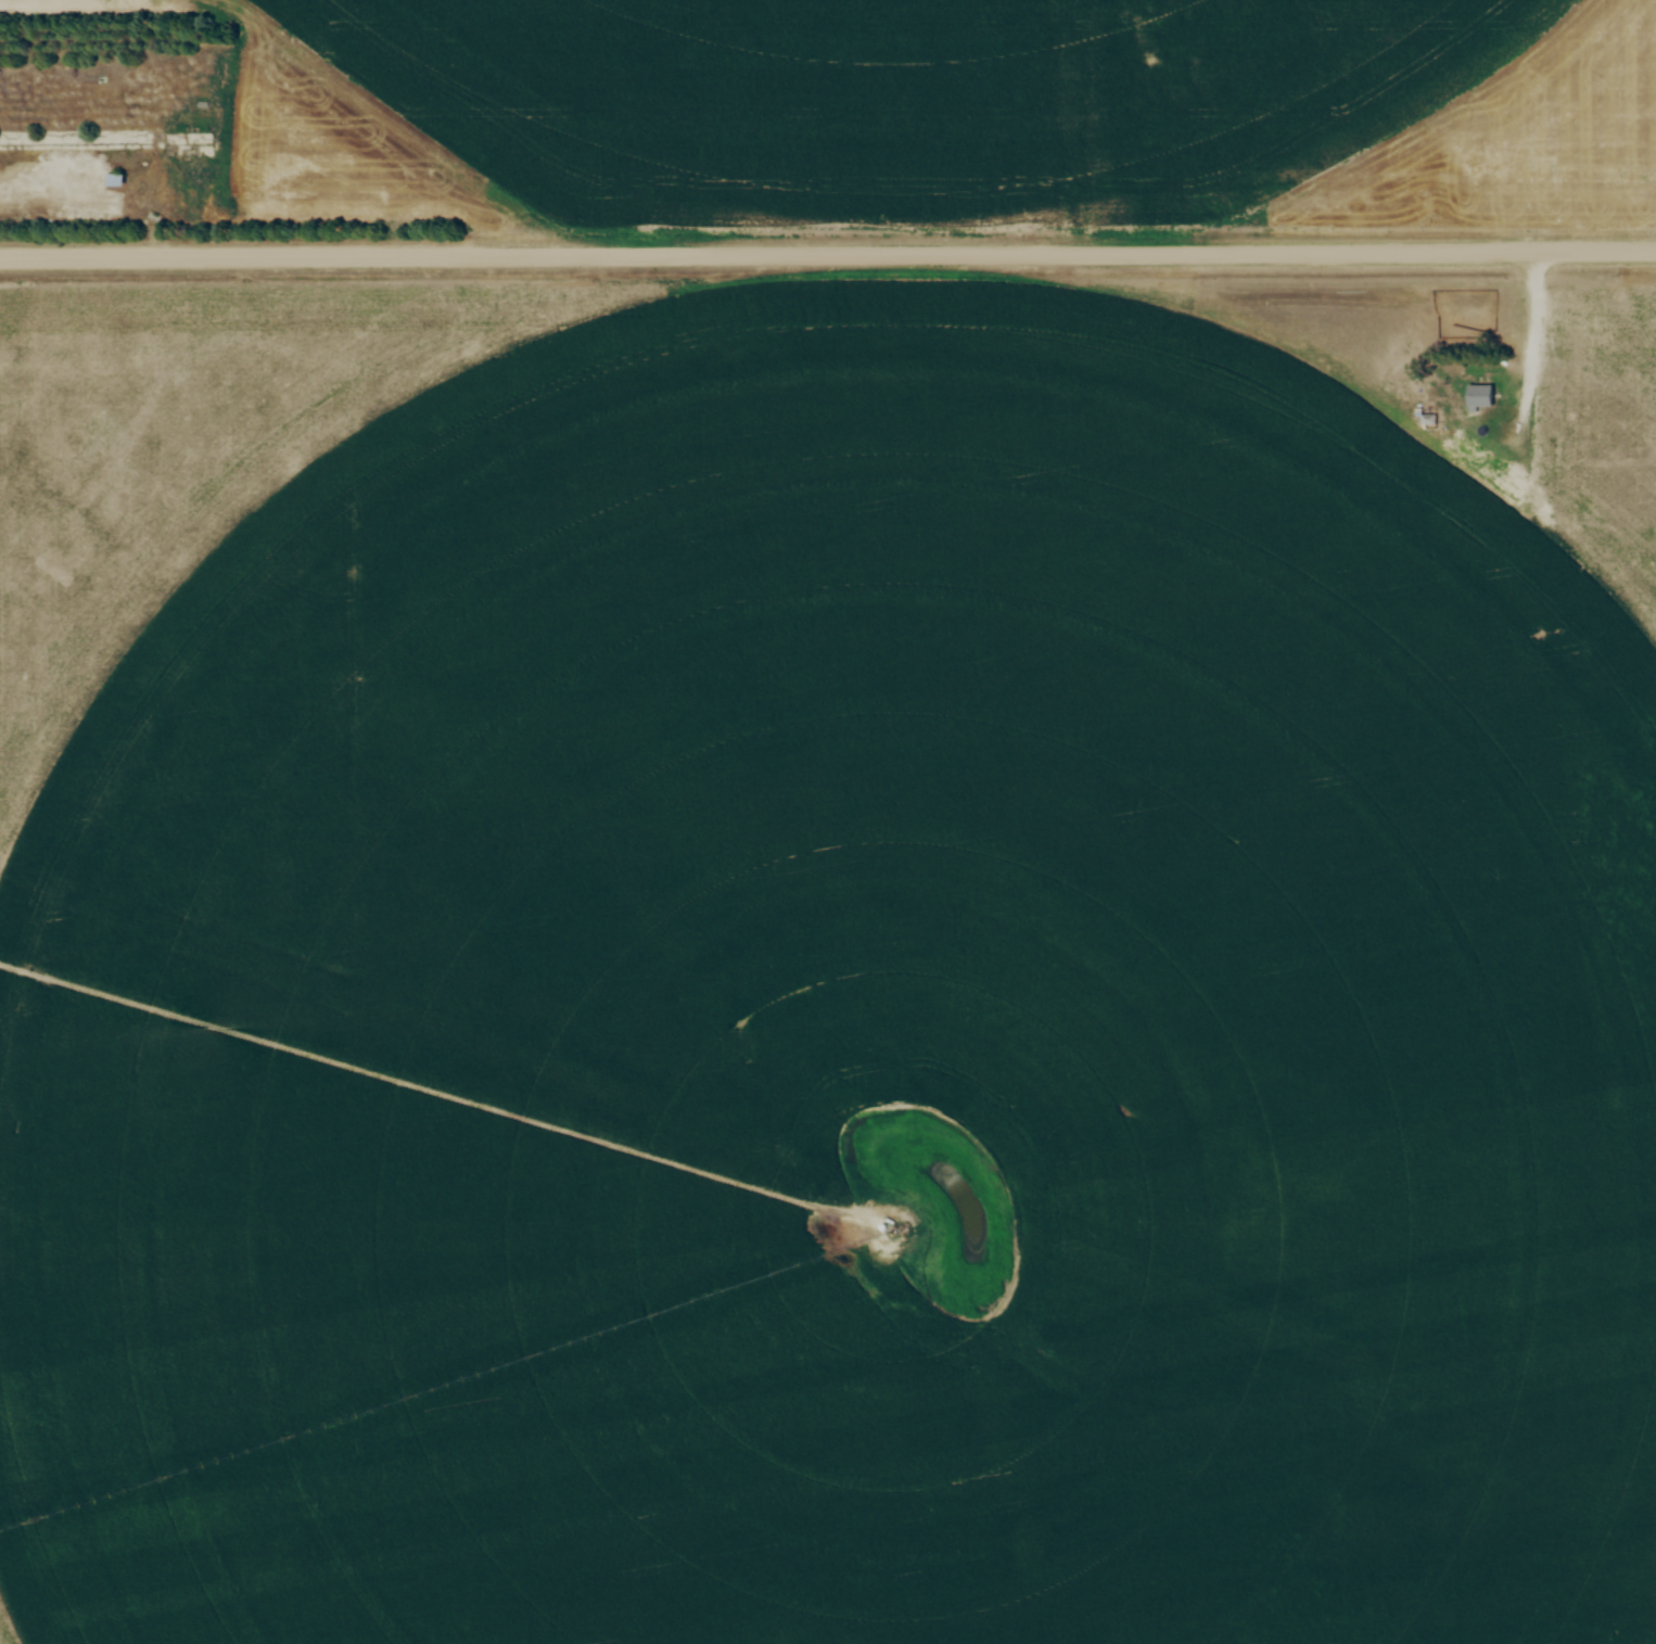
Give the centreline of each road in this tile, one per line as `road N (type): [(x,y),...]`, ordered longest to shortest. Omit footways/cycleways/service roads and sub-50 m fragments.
road 1 (residential): [(0,261),(1655,251)]

